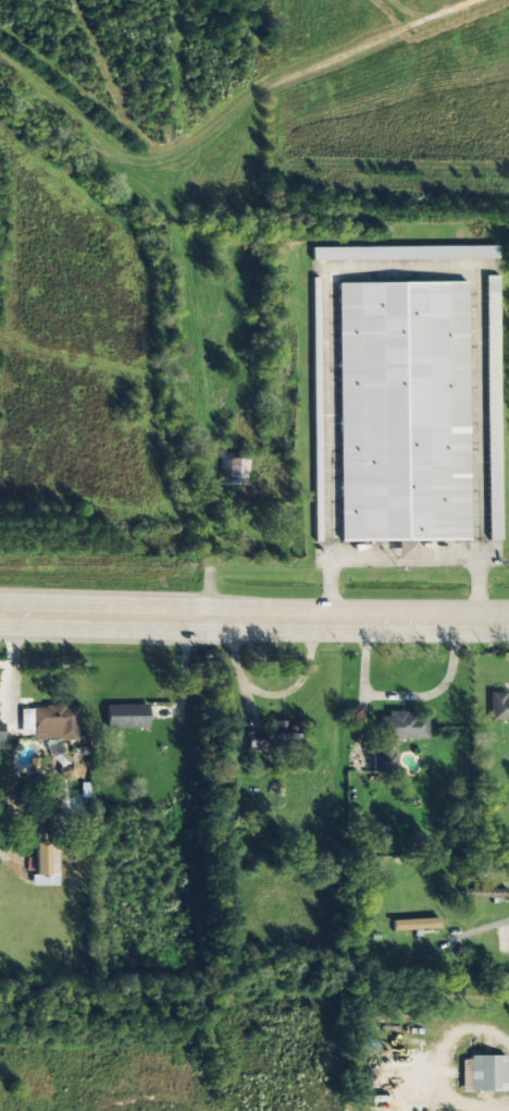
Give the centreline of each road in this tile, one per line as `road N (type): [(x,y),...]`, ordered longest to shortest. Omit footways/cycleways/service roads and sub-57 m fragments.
road 1 (primary): [(508,619),(0,613)]

